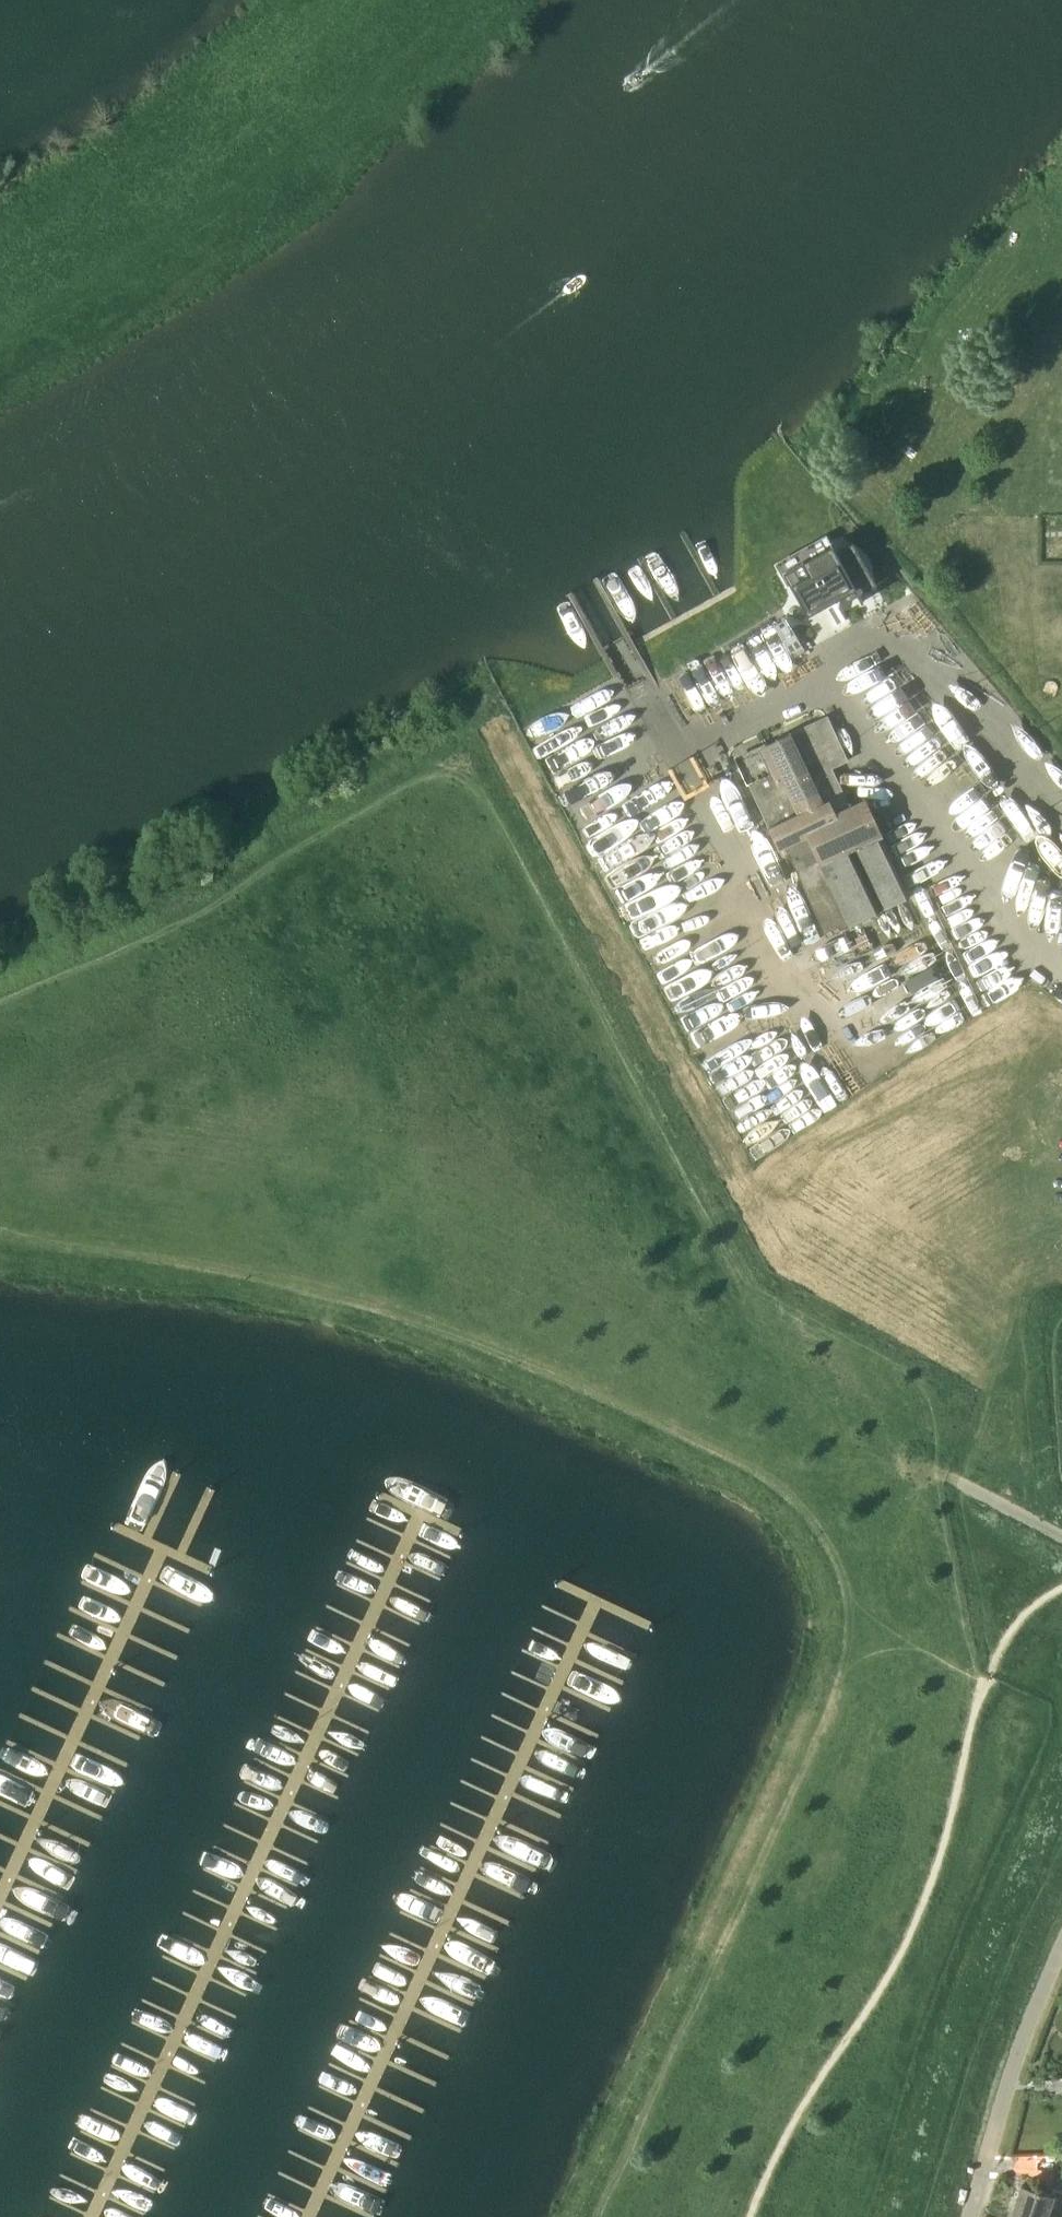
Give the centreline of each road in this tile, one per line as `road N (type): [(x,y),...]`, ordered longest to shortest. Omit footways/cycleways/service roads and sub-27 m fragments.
road 1 (residential): [(970,2216),(1027,2025),(1061,1948)]

